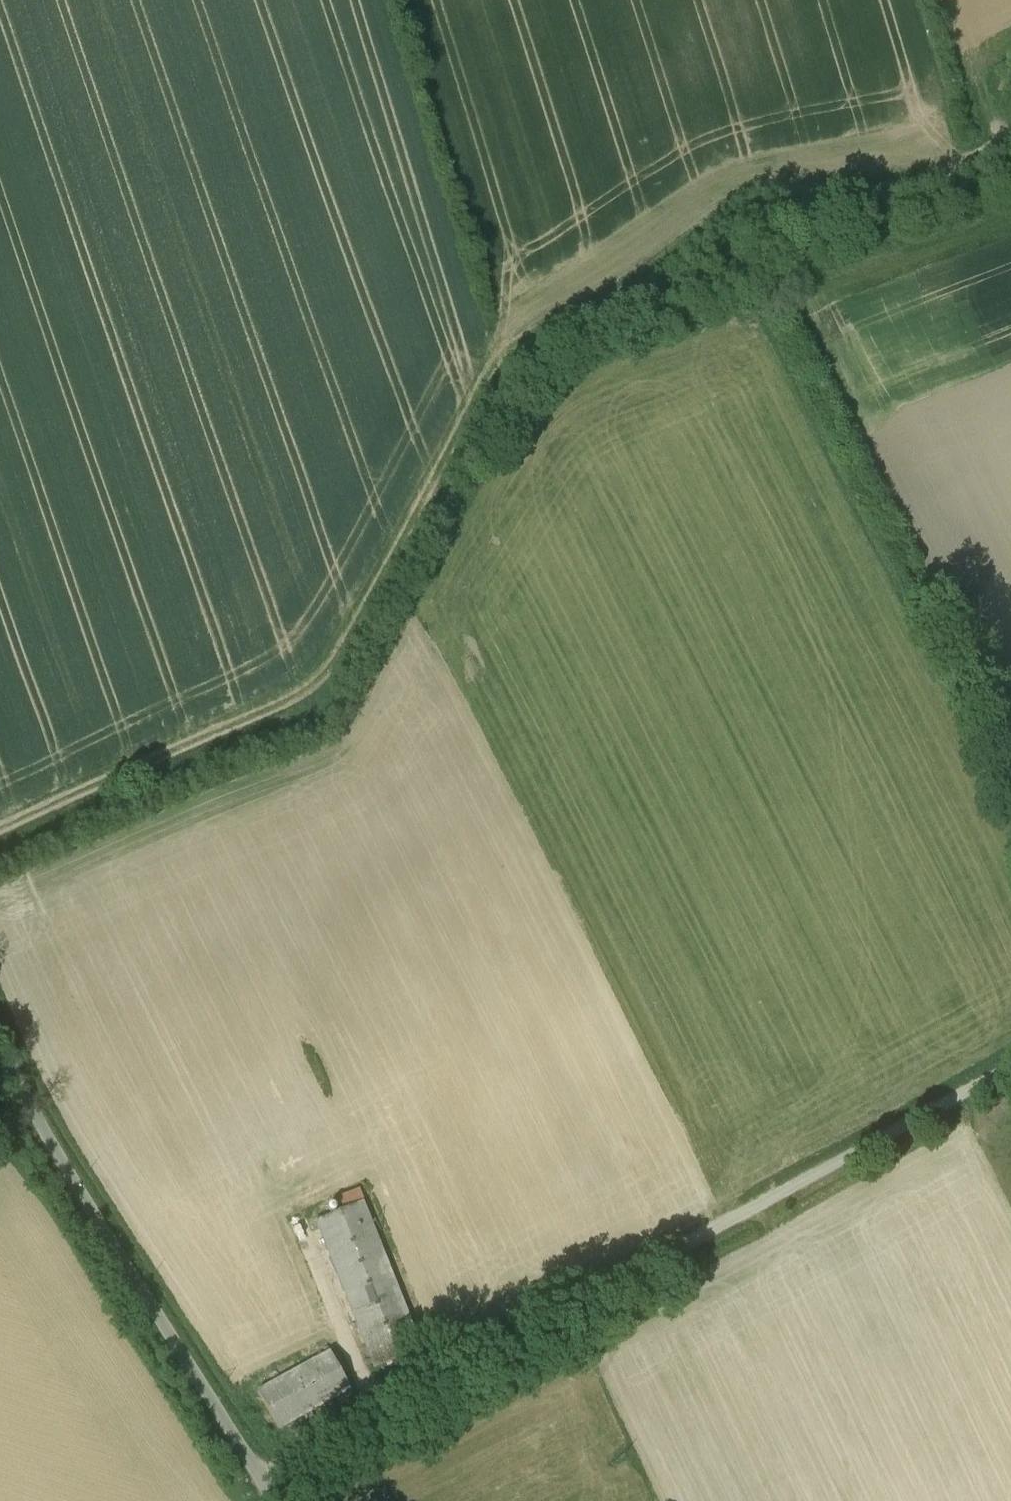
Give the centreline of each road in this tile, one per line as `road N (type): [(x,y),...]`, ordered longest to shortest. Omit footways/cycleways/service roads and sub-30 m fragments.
road 1 (unclassified): [(259,1477),(1010,1066)]
road 2 (track): [(494,375),(336,666),(312,687),(0,830)]
road 3 (unclassified): [(259,1477),(33,1116),(0,1043)]

